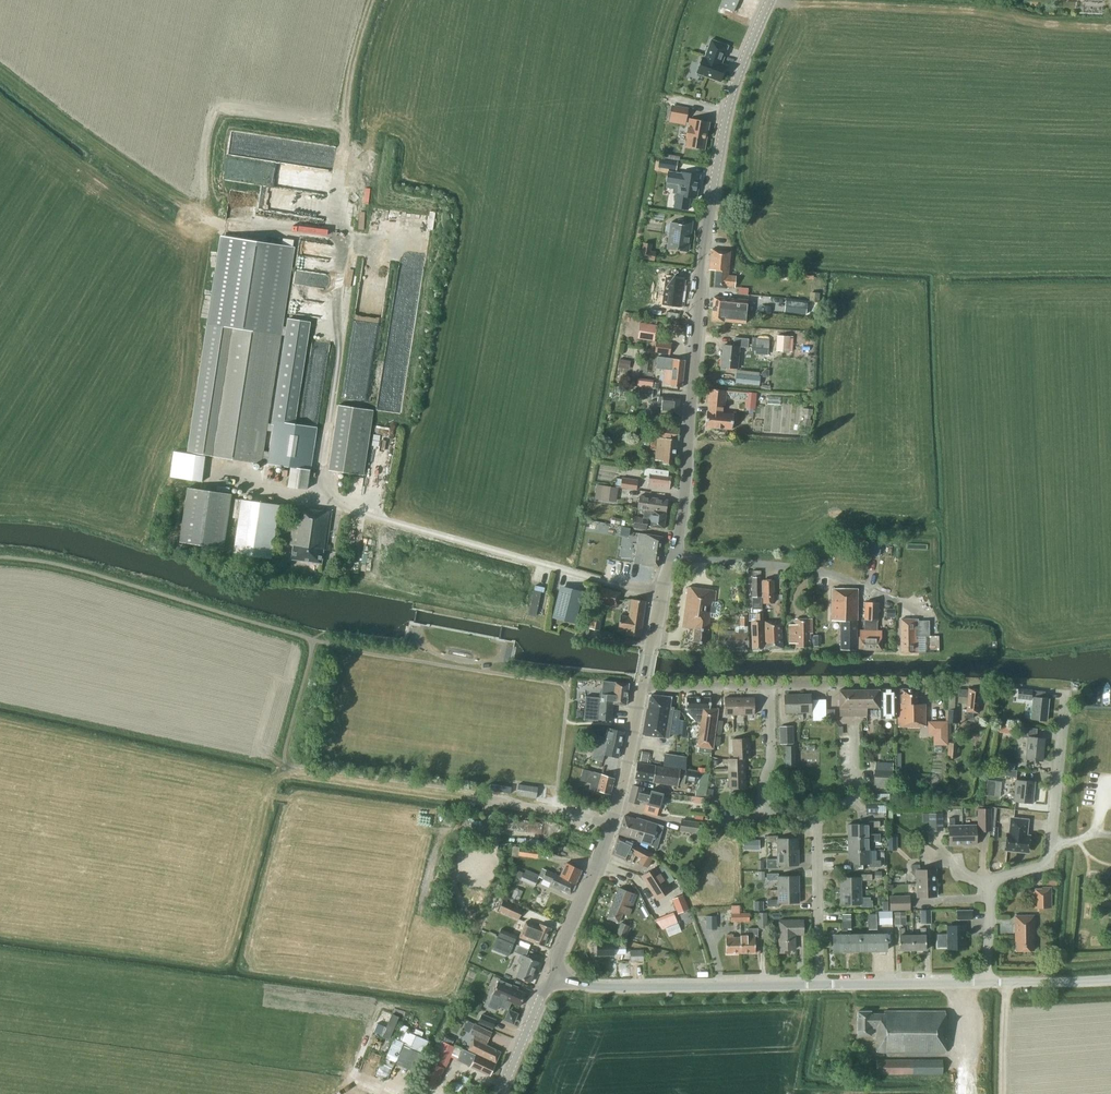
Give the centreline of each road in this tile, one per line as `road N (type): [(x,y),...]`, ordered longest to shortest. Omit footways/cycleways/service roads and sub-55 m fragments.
road 1 (secondary): [(672,552),(721,141),(769,0)]
road 2 (secondary): [(560,974),(561,949),(612,825),(641,689)]
road 3 (unclassified): [(819,984),(596,986),(560,974)]
road 4 (unclassified): [(991,881),(1048,859),(1065,691)]
road 5 (residential): [(892,600),(815,570),(672,552)]
road 6 (residential): [(816,821),(763,809),(769,687)]
road 7 (unclassified): [(986,982),(819,984)]
road 8 (residential): [(819,984),(816,821)]
road 9 (secondary): [(641,689),(672,552)]
road 10 (secondary): [(500,1093),(540,995),(560,974)]
road 11 (residential): [(769,687),(641,689)]
road 12 (unclassified): [(1110,980),(986,982)]

